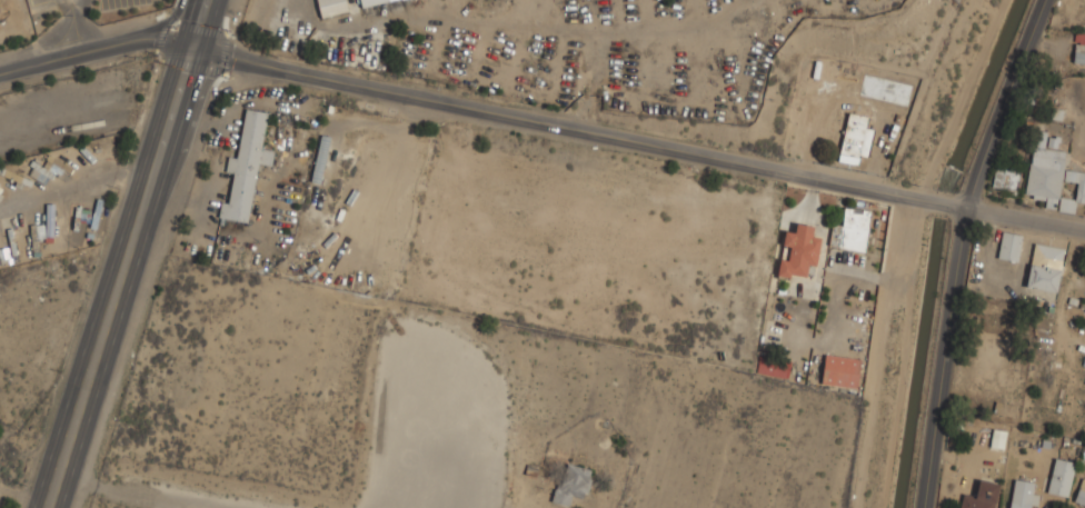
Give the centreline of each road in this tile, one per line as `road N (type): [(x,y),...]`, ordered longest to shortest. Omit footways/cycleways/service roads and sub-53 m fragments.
road 1 (tertiary): [(1084,226),(596,132),(227,52),(196,38)]
road 2 (secondary): [(207,0),(43,507)]
road 3 (tertiary): [(1041,0),(966,202),(923,507)]
road 4 (tertiary): [(196,38),(137,34),(0,73)]

